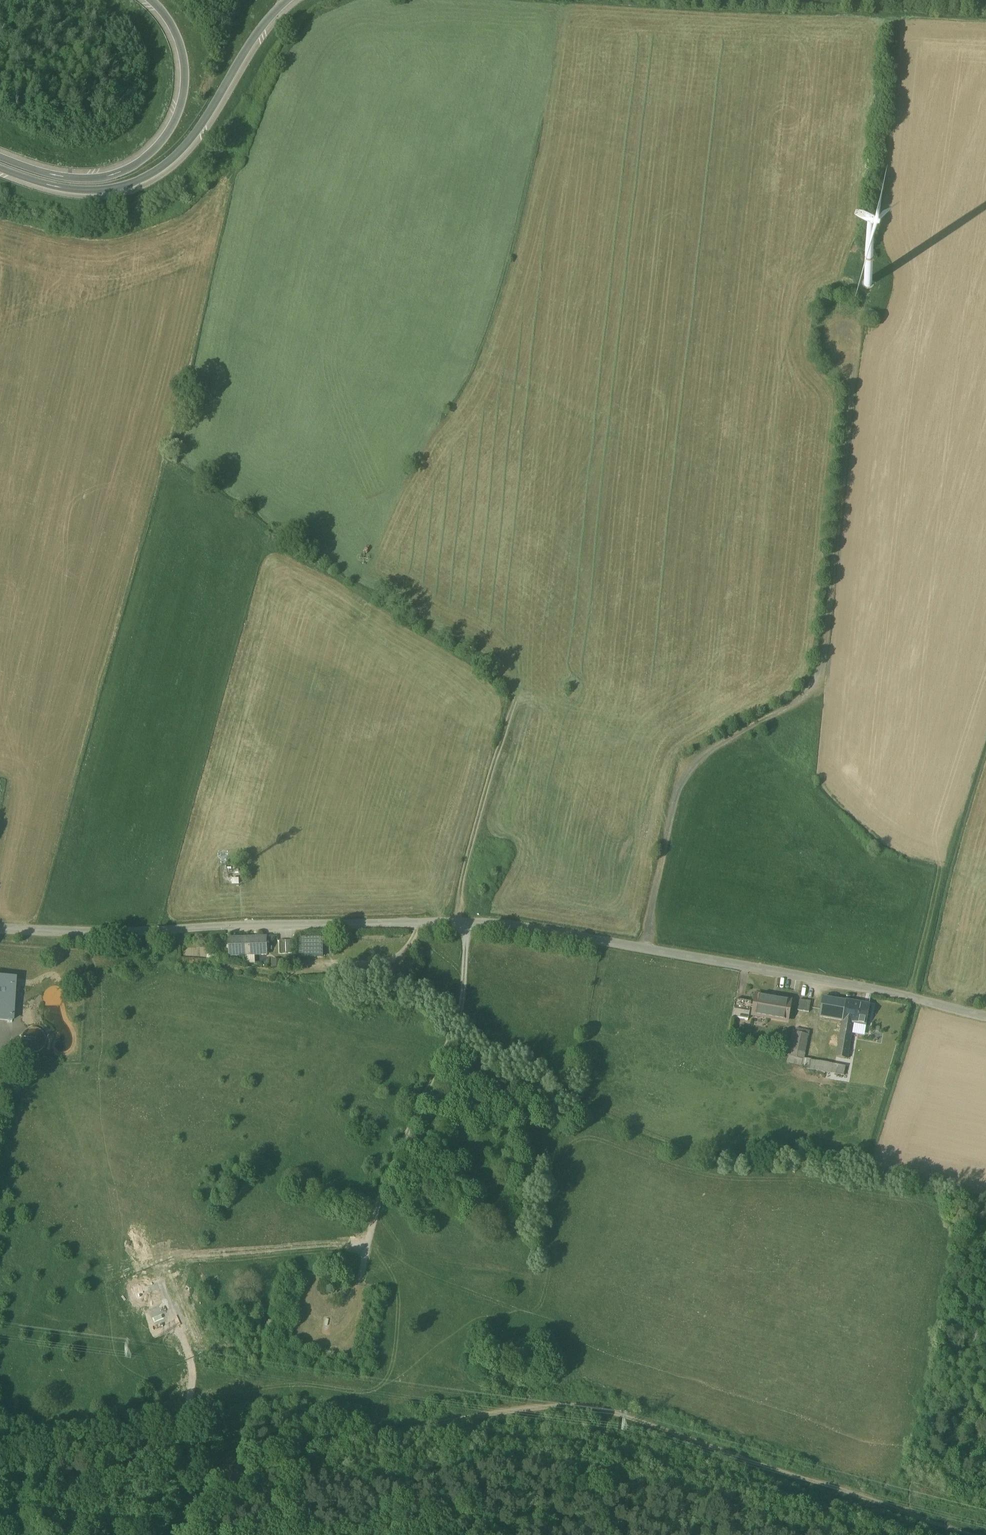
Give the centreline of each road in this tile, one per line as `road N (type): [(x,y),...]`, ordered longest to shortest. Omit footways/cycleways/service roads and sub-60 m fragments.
road 1 (track): [(0,1494),(554,1407),(592,1409),(969,1534)]
road 2 (unclassified): [(985,1016),(877,989),(506,926),(112,933),(0,927)]
road 3 (track): [(647,948),(677,792),(700,757),(803,703),(824,662),(853,393),(842,335)]
road 4 (motorway): [(0,171),(77,193),(114,191),(154,175),(187,147),(288,0)]
road 5 (track): [(368,1255),(395,1153),(456,1022),(457,979),(424,925)]
road 6 (motorway): [(149,0),(177,37),(185,69),(178,116),(161,144),(127,171),(98,180),(54,177),(0,159)]

